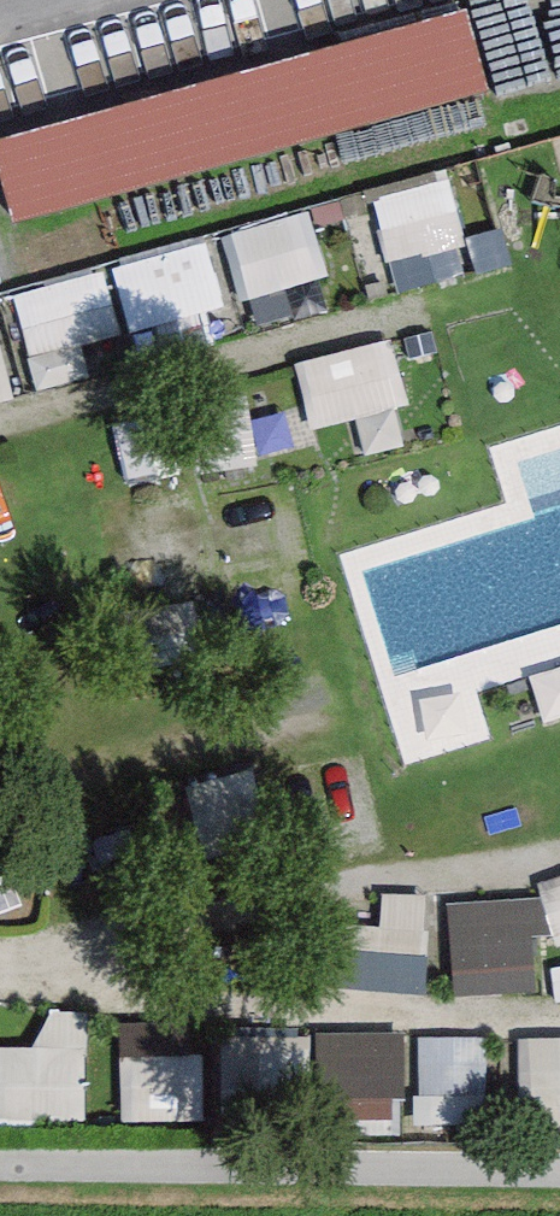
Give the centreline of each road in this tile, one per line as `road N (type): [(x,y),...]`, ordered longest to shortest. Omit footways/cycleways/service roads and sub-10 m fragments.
road 1 (unclassified): [(559,1173),(0,1166)]

